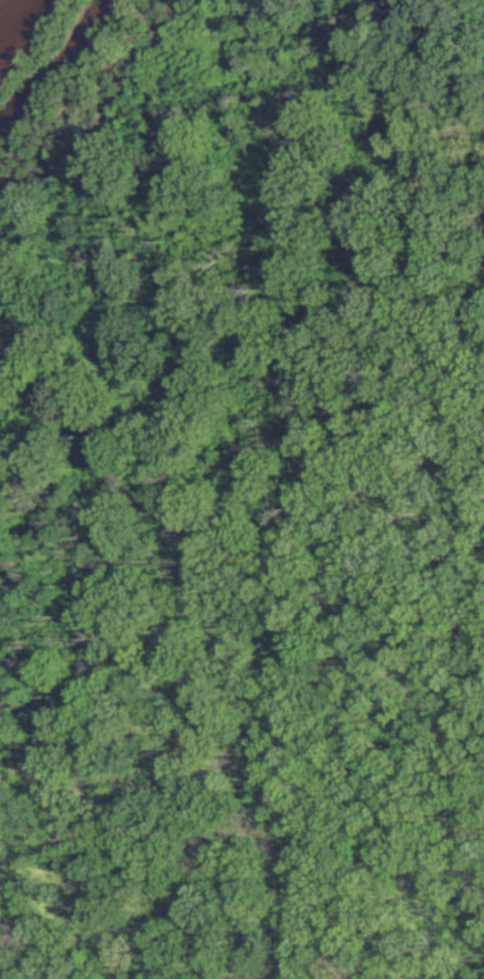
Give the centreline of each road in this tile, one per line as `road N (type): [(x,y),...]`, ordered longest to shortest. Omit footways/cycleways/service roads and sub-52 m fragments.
road 1 (residential): [(217,0),(201,9),(177,112),(71,207),(0,250)]

